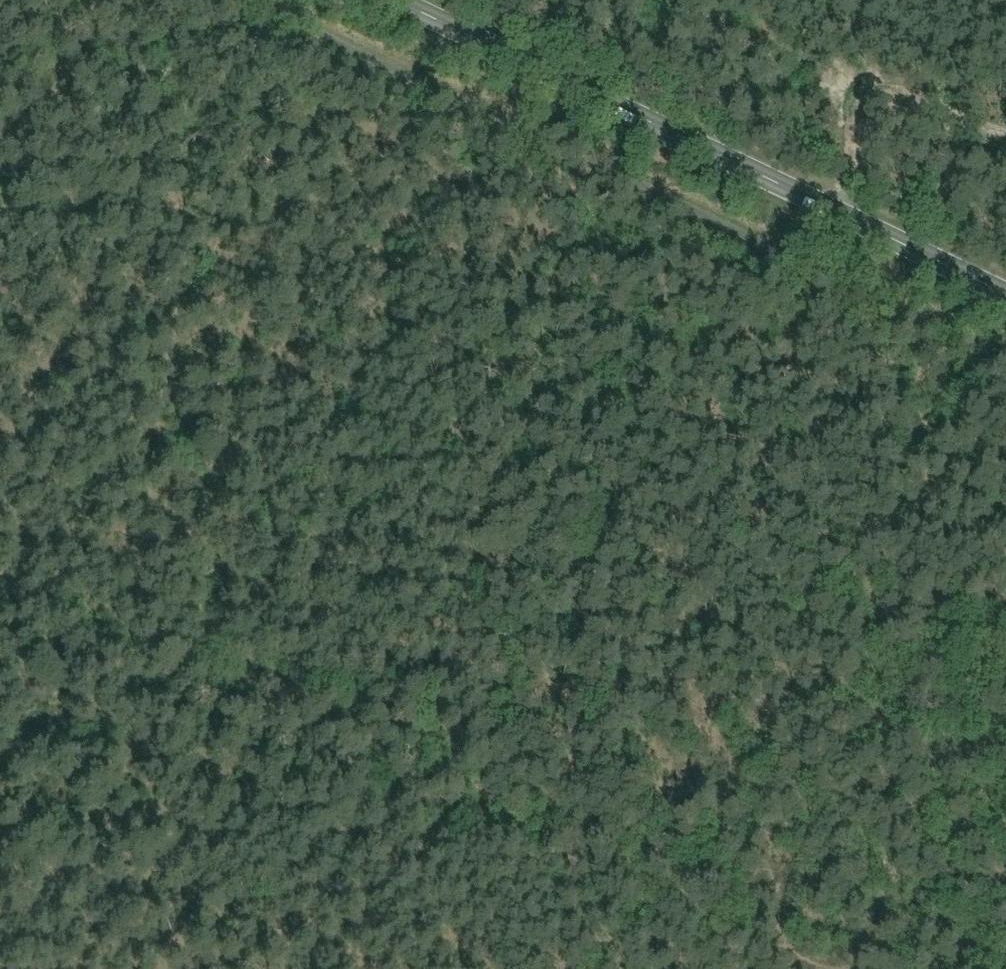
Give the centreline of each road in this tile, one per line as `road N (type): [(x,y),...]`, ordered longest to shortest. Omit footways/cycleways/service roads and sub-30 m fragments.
road 1 (secondary): [(1005,295),(391,0)]

